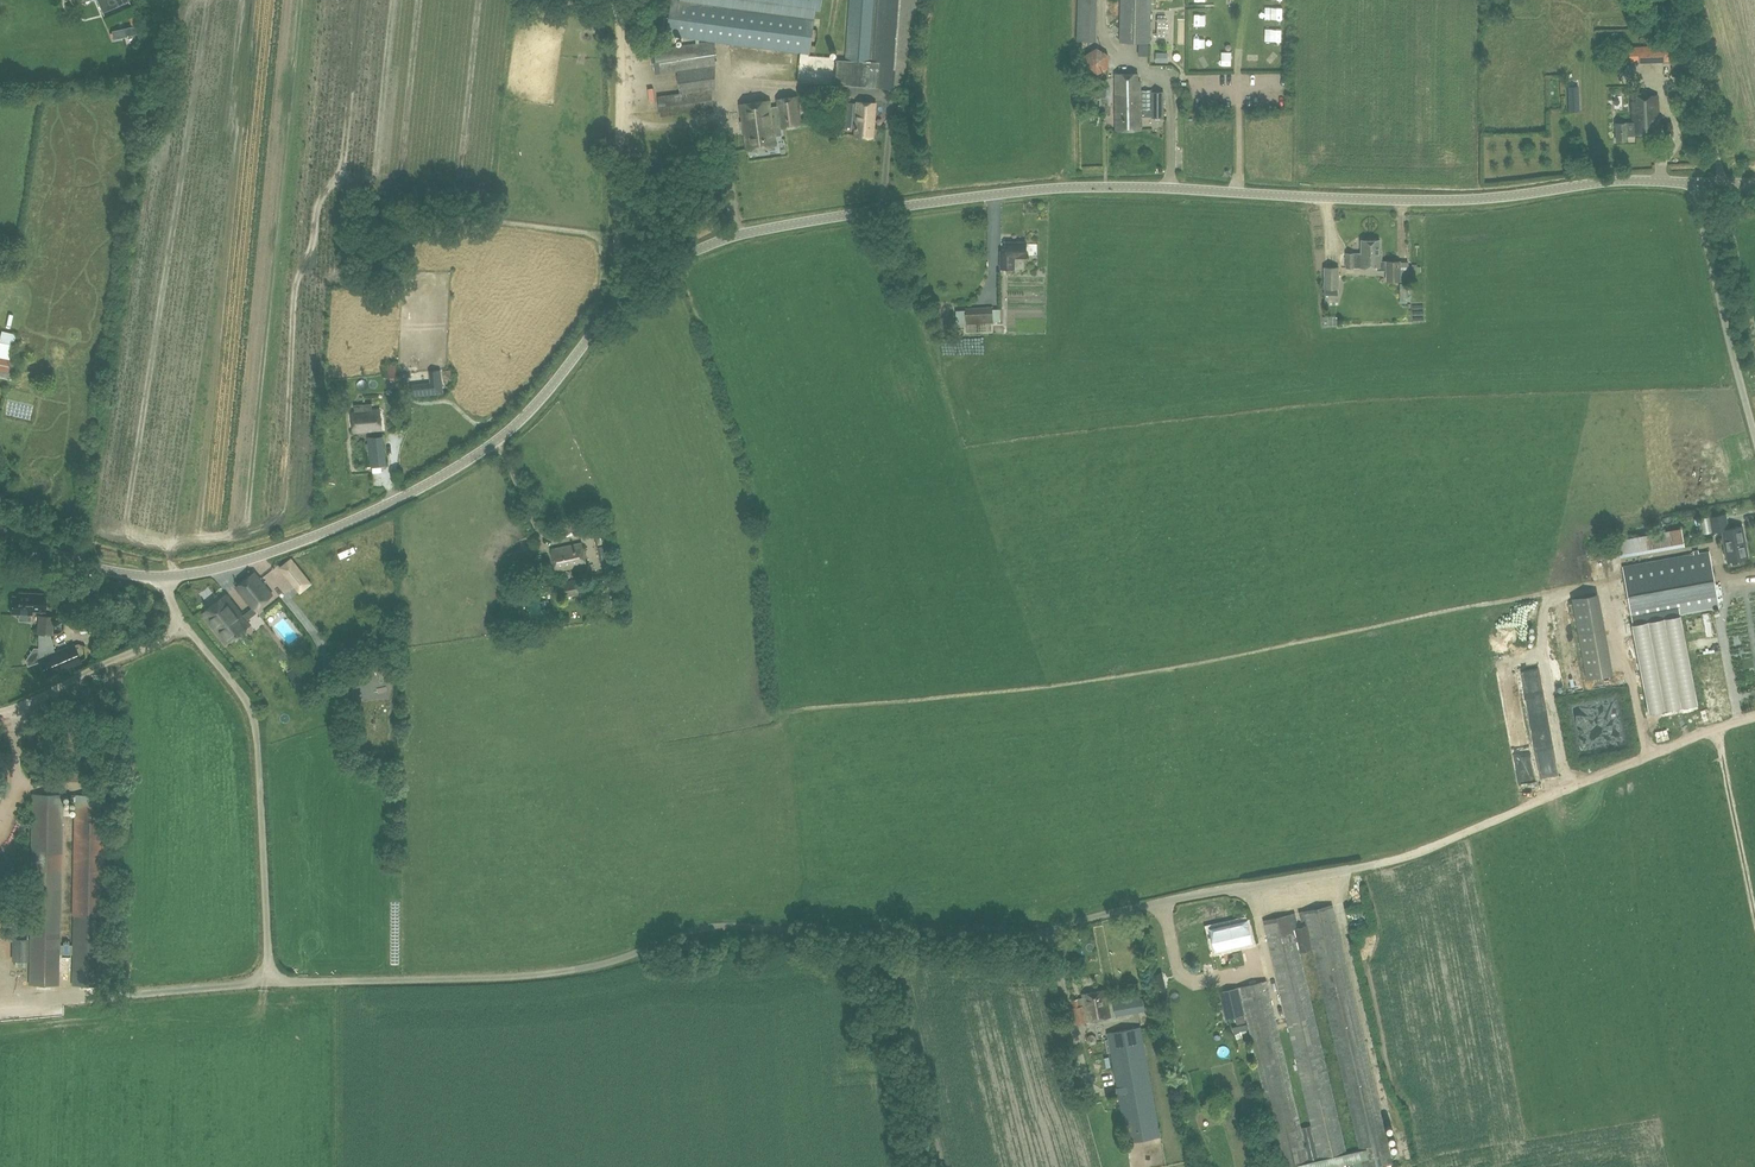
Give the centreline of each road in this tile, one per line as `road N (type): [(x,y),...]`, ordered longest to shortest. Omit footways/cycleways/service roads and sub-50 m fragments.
road 1 (unclassified): [(1348,871),(1115,911),(1044,933),(727,926),(560,972),(292,981),(267,959),(254,717),(248,698),(184,623)]
road 2 (unclassified): [(620,301),(660,269),(723,239),(992,194),(1111,187),(1455,199),(1630,180),(1696,183)]
road 3 (unclassified): [(165,576),(272,552),(448,473),(525,415),(620,301)]
road 4 (track): [(1348,871),(1754,718)]
road 5 (unclassified): [(620,301),(616,0)]
road 6 (unclassified): [(1754,439),(1696,183)]
road 7 (unclassified): [(19,707),(184,623)]
road 8 (unclassified): [(0,535),(94,568),(165,576)]

